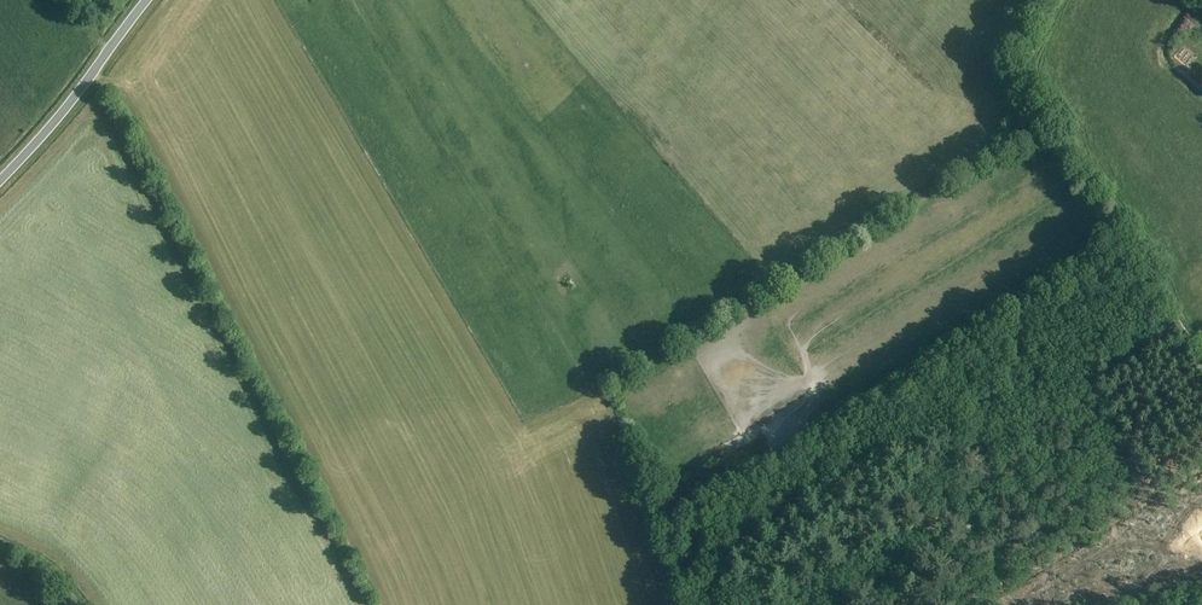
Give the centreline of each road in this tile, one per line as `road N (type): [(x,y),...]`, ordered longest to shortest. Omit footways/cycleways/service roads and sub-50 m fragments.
road 1 (track): [(693,604),(668,508),(707,442),(776,399)]
road 2 (unclassified): [(0,181),(146,0)]

